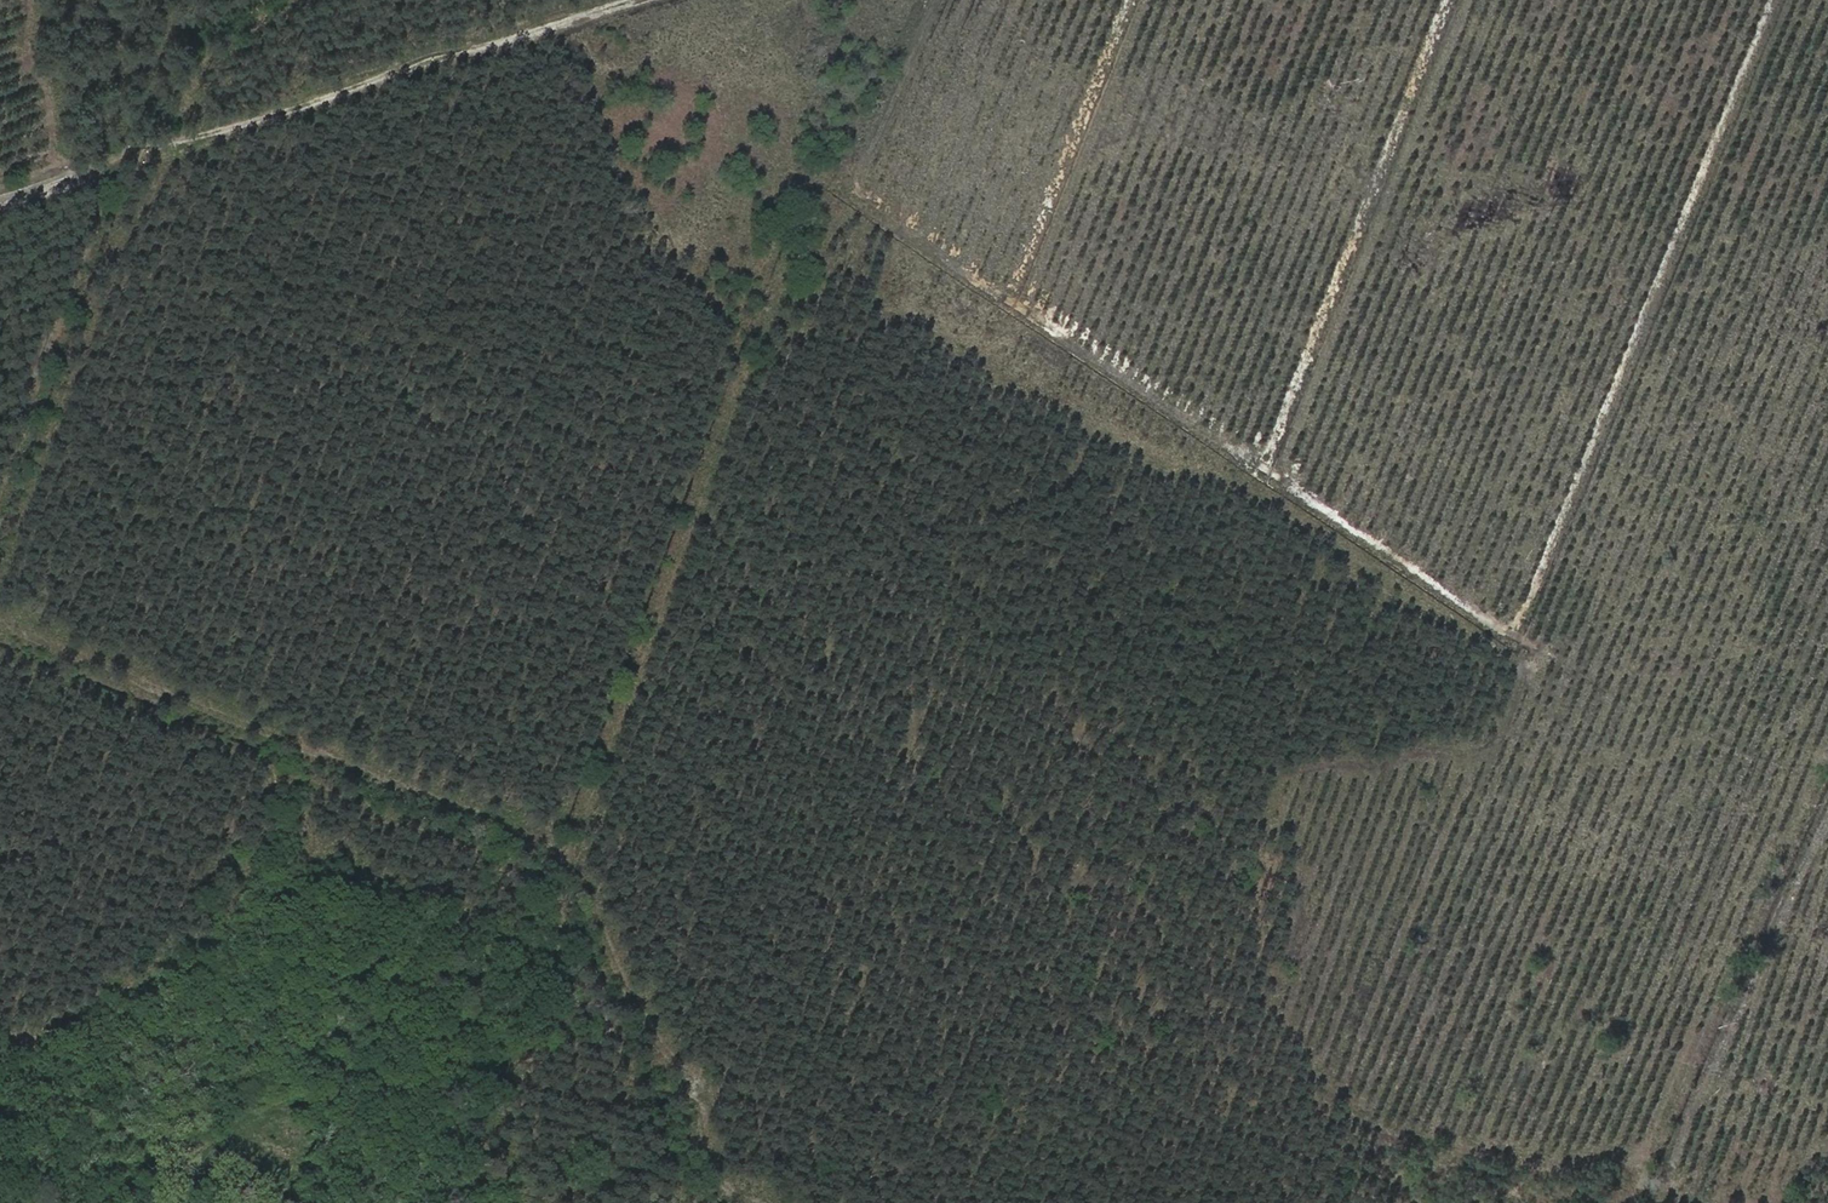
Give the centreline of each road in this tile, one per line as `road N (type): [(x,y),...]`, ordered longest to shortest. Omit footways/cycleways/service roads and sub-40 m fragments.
road 1 (track): [(630,0),(213,135),(137,146),(89,173),(0,198)]
road 2 (track): [(0,474),(92,234),(89,173)]
road 3 (track): [(0,1101),(203,1188),(214,1202)]

